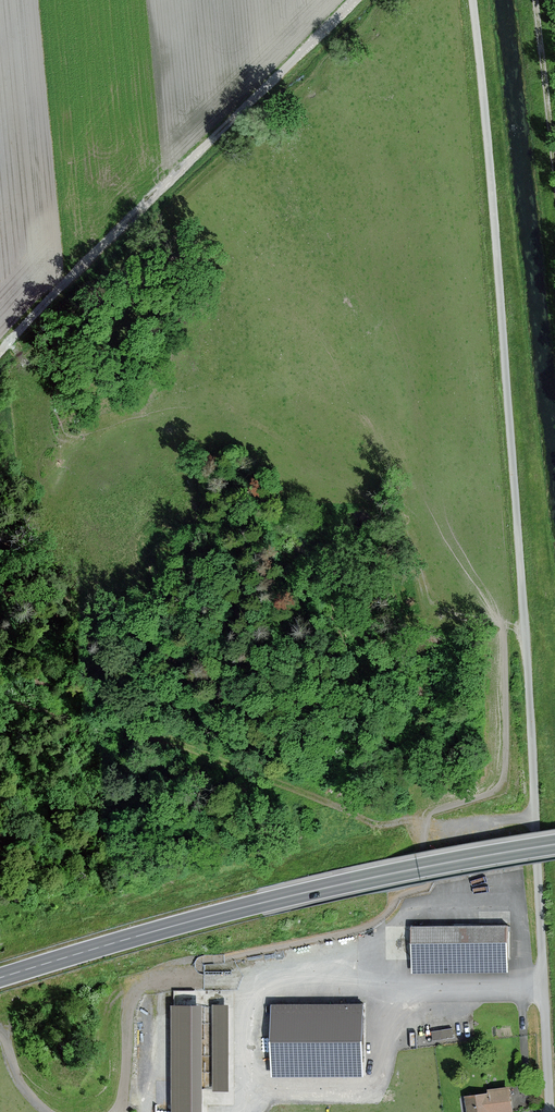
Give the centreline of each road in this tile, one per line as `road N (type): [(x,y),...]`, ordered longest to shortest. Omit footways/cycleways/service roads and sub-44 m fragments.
road 1 (unclassified): [(473,0),(532,733),(550,1111)]
road 2 (secondary): [(0,978),(240,908),(554,845)]
road 3 (track): [(544,986),(295,981),(265,989),(244,1020),(244,1069),(266,1088),(368,1090),(383,1038)]
road 4 (track): [(0,352),(353,0)]
road 5 (track): [(554,165),(536,0)]

